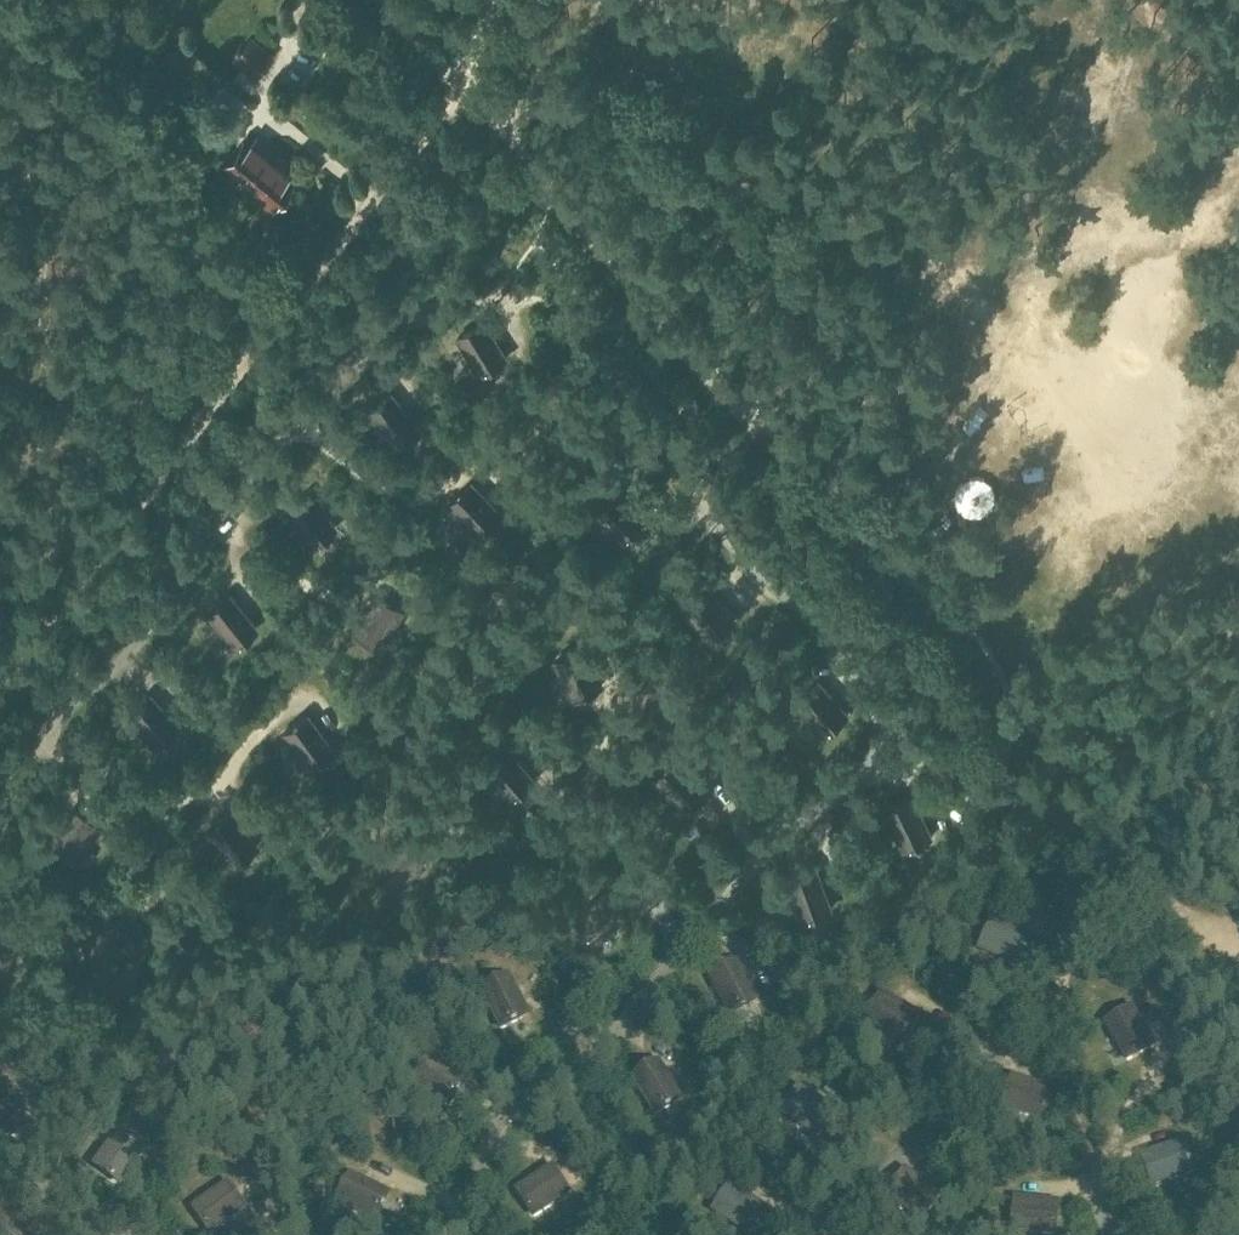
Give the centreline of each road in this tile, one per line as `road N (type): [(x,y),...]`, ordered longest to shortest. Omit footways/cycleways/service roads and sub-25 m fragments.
road 1 (track): [(463,89),(0,682)]
road 2 (track): [(463,89),(873,565)]
road 3 (track): [(377,0),(463,89)]

